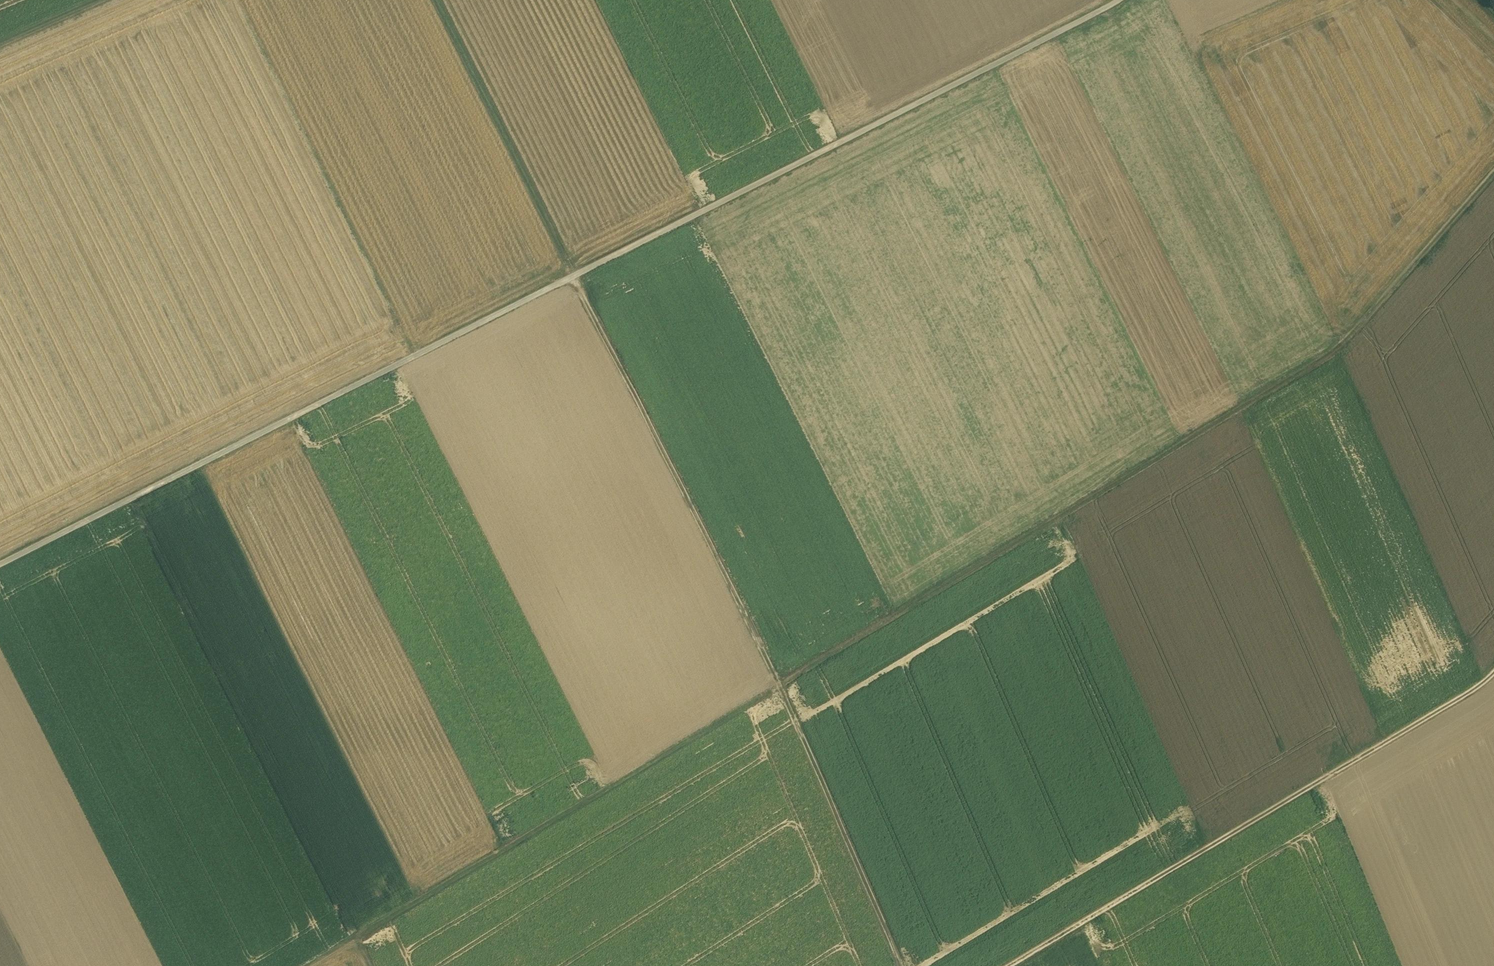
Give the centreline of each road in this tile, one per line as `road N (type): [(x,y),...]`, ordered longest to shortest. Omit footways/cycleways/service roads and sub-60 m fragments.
road 1 (track): [(308,965),(1346,346),(1493,175)]
road 2 (track): [(0,565),(1119,0)]
road 3 (track): [(1493,673),(1280,814),(1017,965)]
road 4 (track): [(779,684),(574,276)]
road 5 (track): [(430,0),(574,276)]
road 6 (track): [(905,965),(777,687)]

